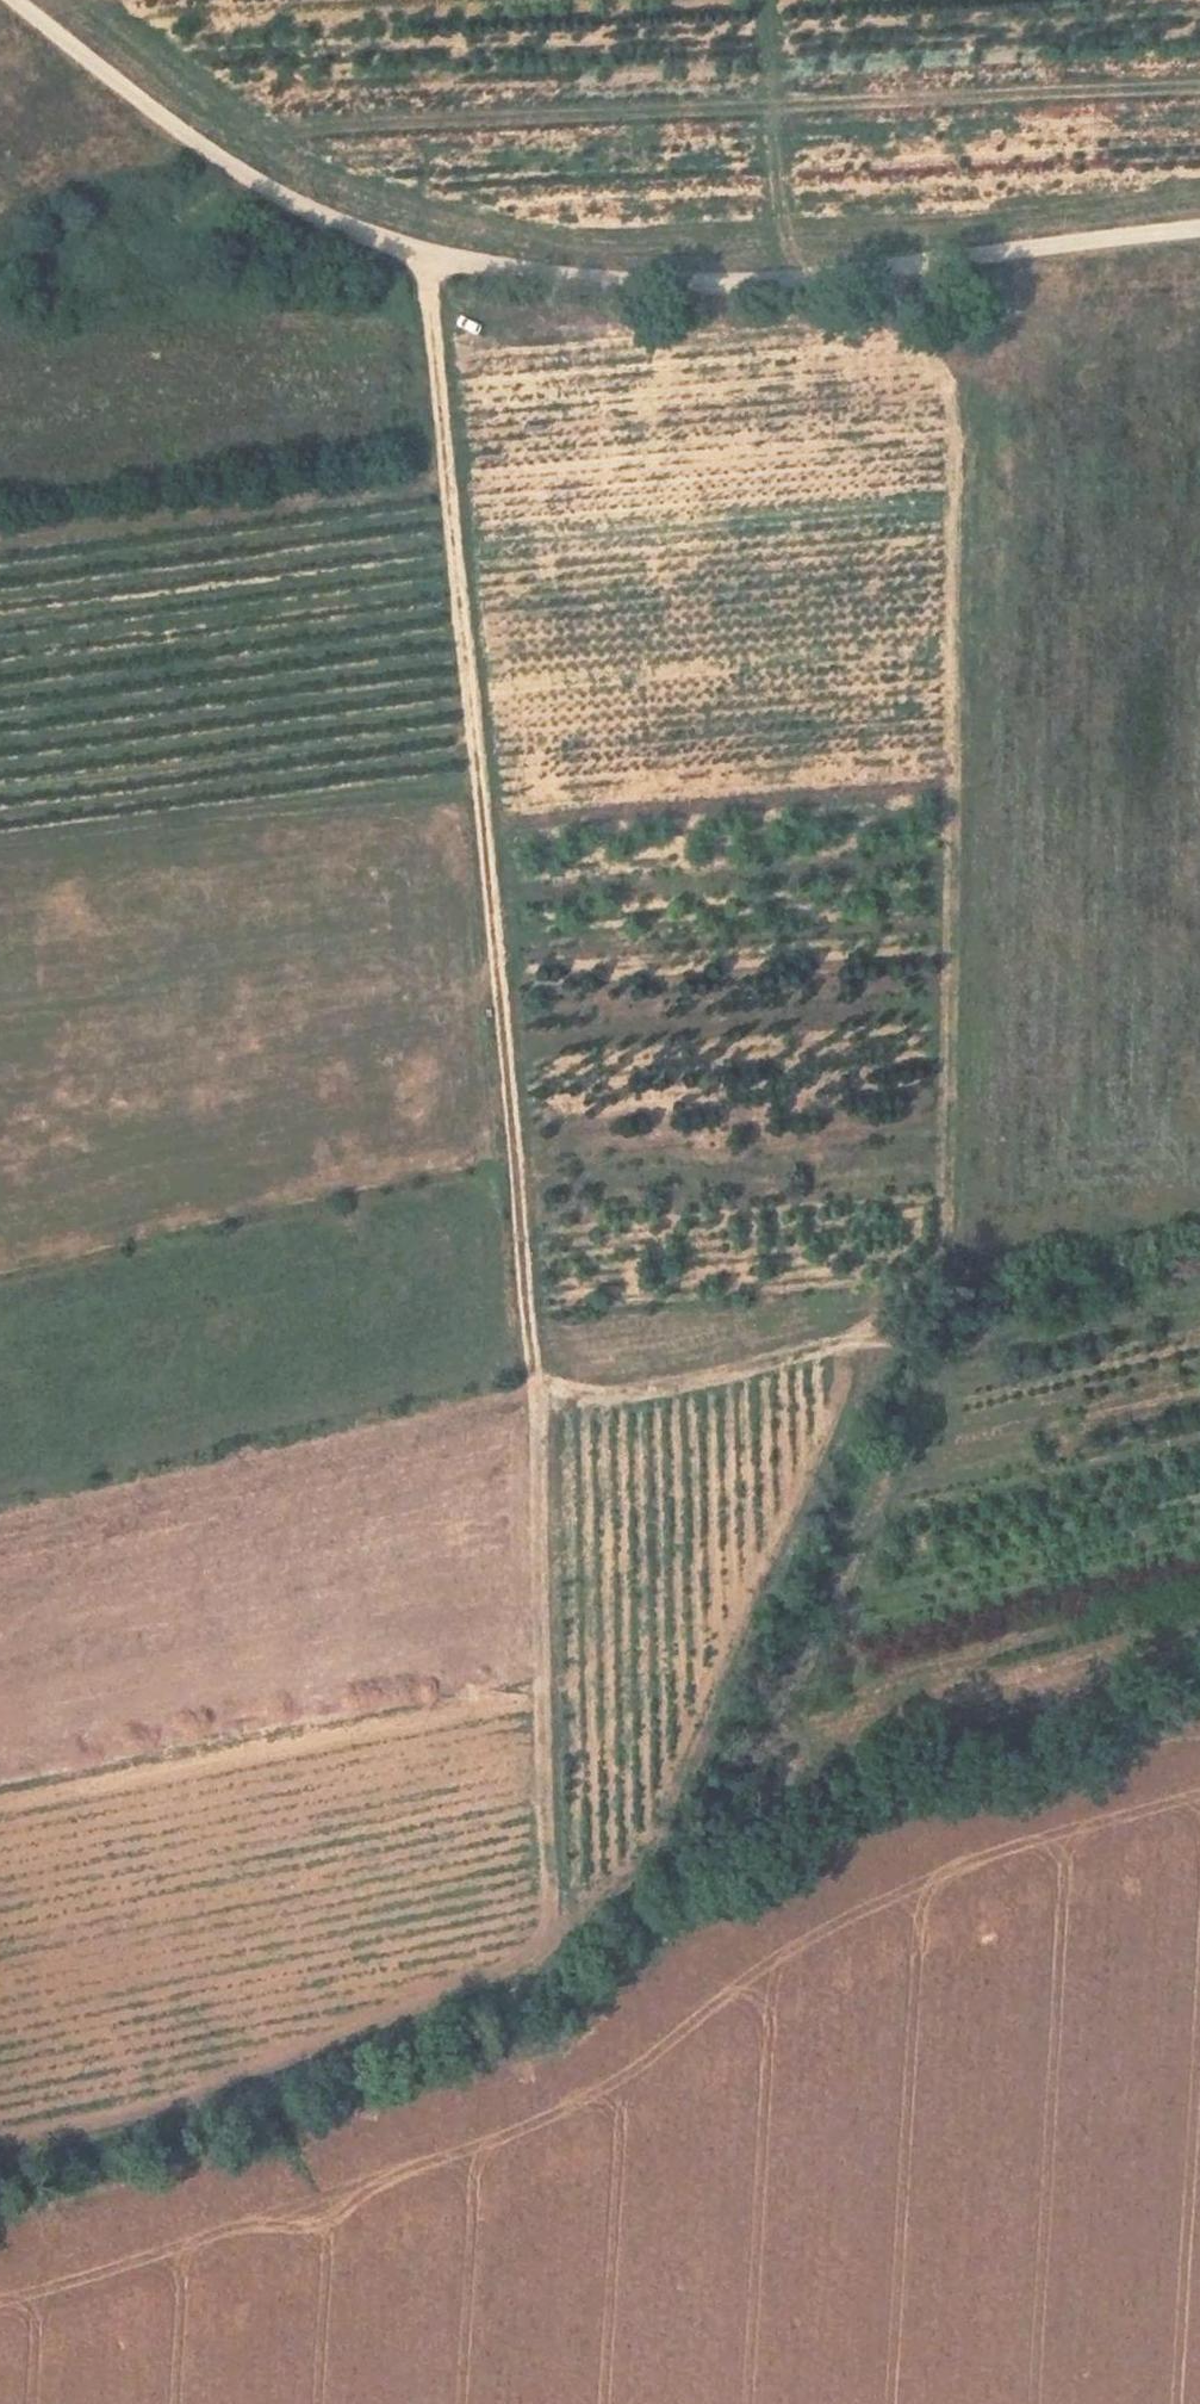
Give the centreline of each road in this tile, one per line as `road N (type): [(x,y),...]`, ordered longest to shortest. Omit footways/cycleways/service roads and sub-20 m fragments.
road 1 (track): [(420,247),(439,340),(537,1422),(549,1878)]
road 2 (unclassified): [(1199,228),(658,282),(551,276),(420,247),(250,177),(19,0)]

